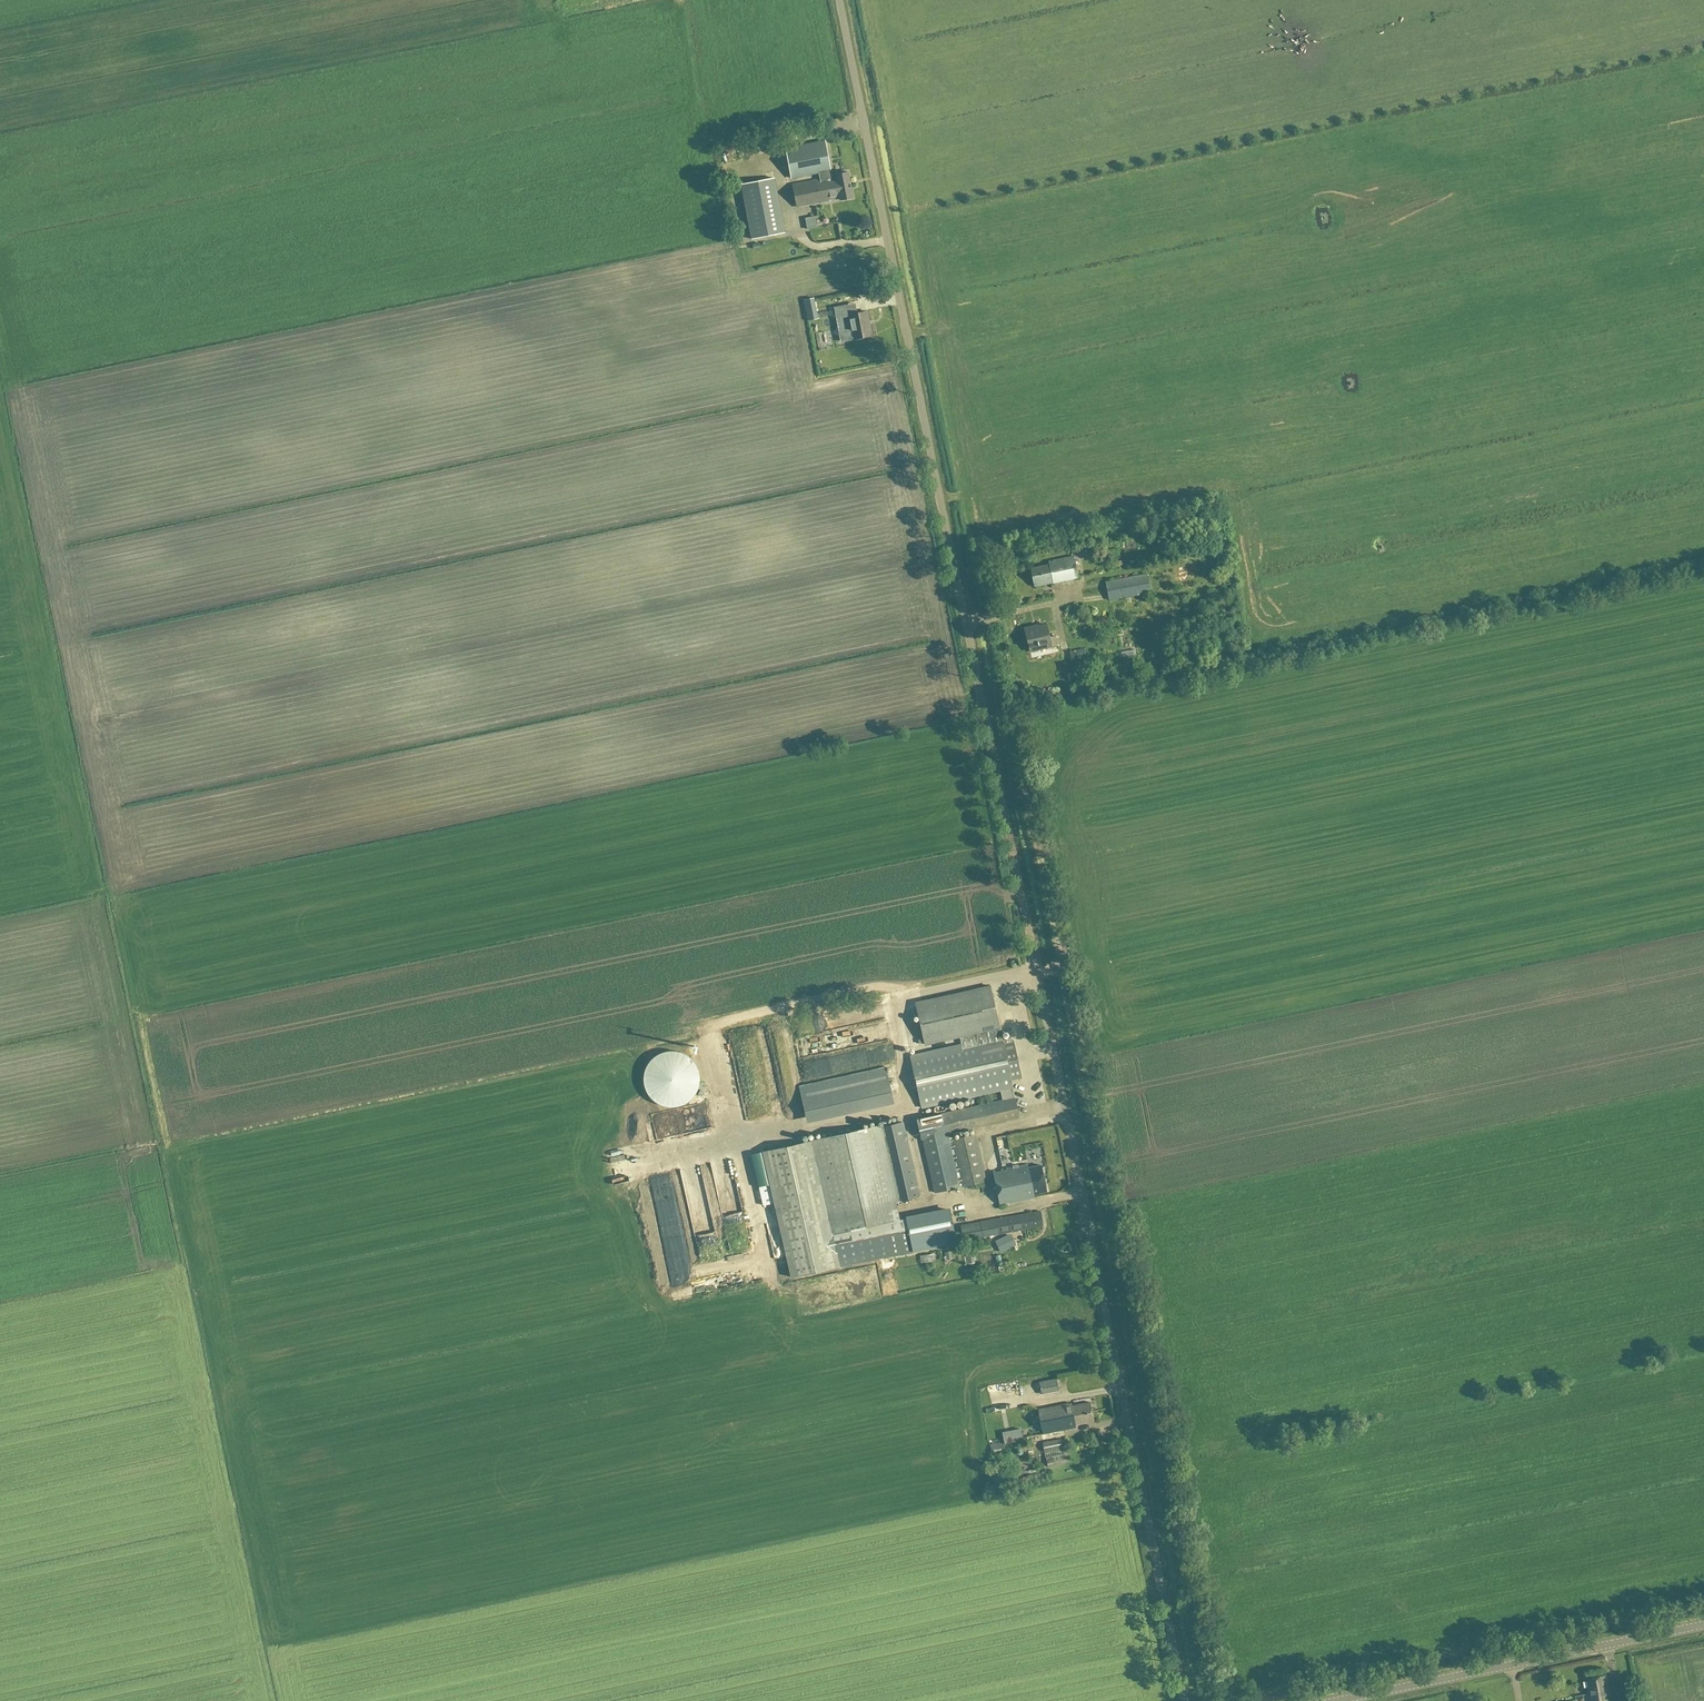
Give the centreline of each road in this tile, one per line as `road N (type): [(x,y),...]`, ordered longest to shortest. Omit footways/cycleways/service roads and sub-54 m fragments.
road 1 (unclassified): [(1185,1700),(837,0)]
road 2 (track): [(0,454),(260,1700)]
road 3 (tertiary): [(1348,1700),(1703,1627)]

